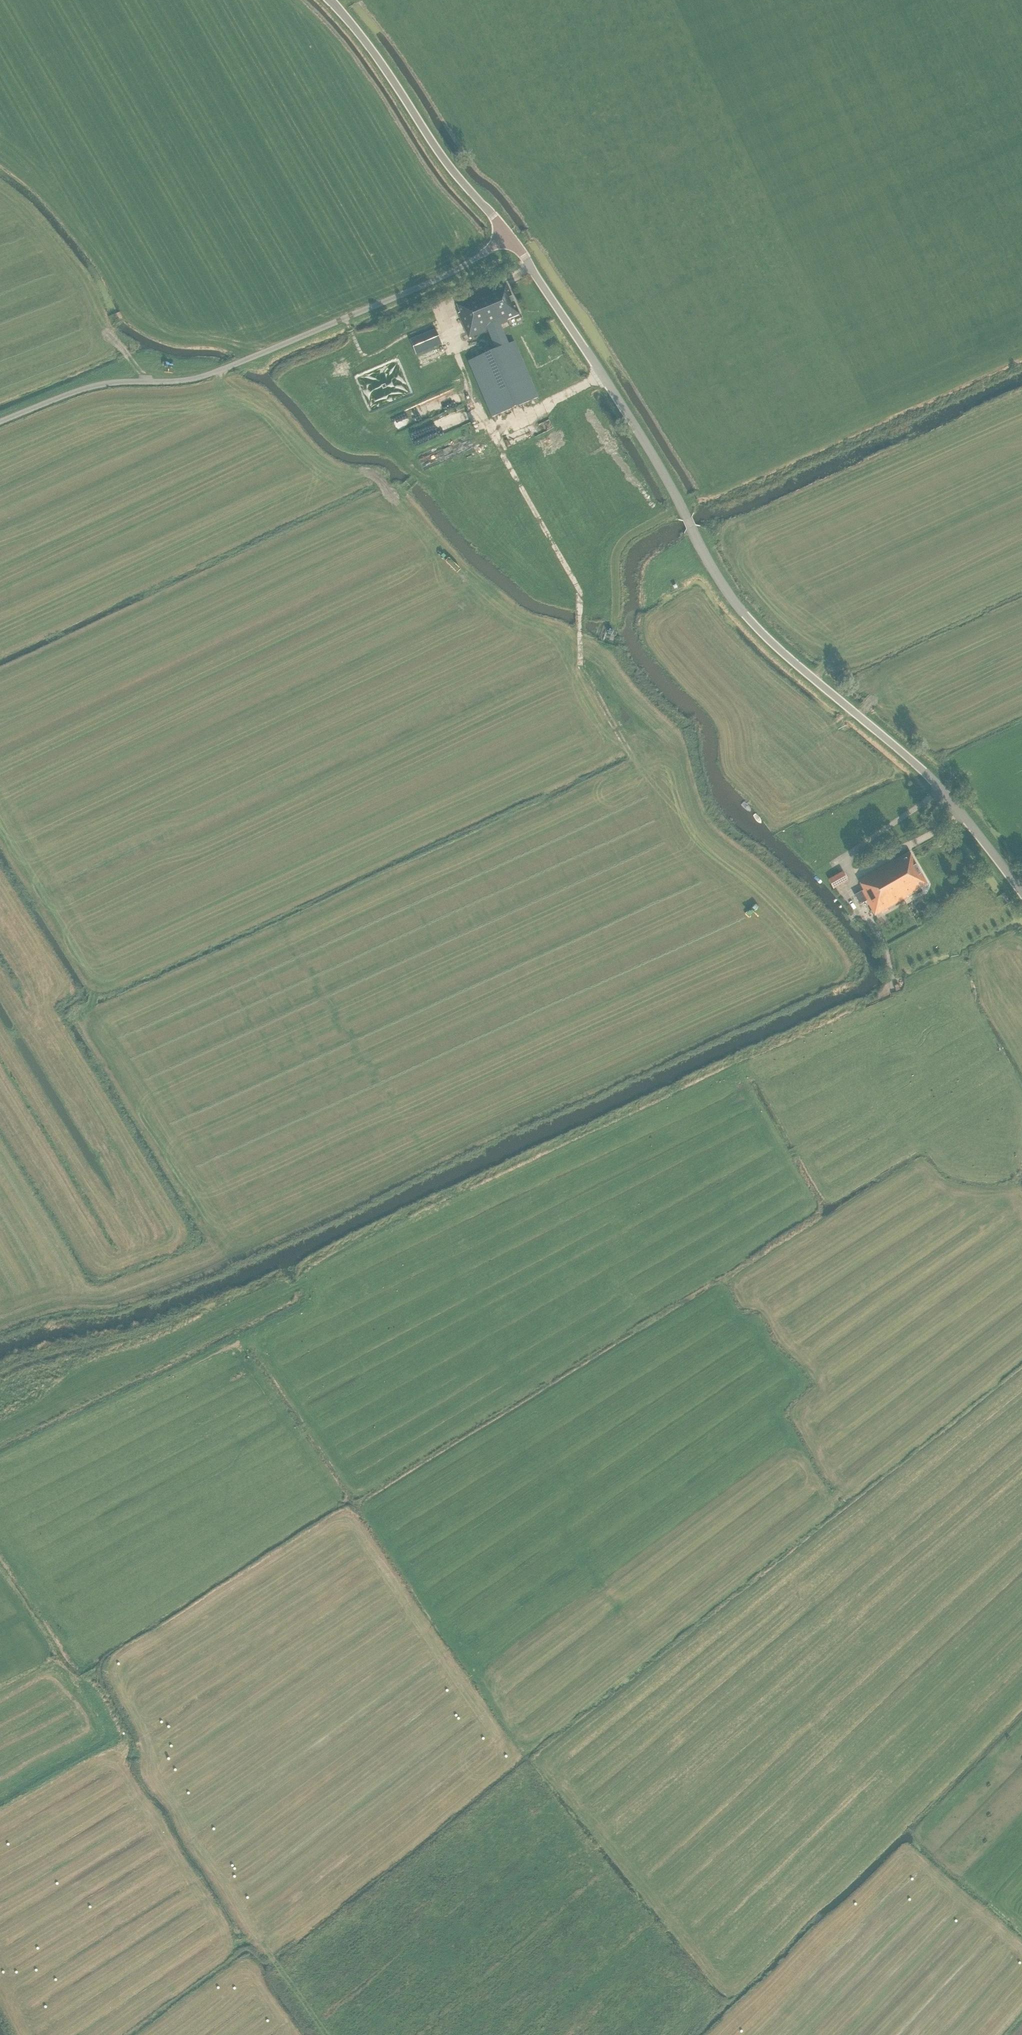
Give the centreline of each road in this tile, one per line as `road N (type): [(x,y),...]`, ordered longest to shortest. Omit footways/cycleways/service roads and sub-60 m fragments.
road 1 (tertiary): [(1021,892),(935,782),(737,605),(637,429),(508,234)]
road 2 (unclassified): [(0,422),(98,385),(205,376),(444,276),(508,234)]
road 3 (tertiary): [(508,234),(330,0)]

